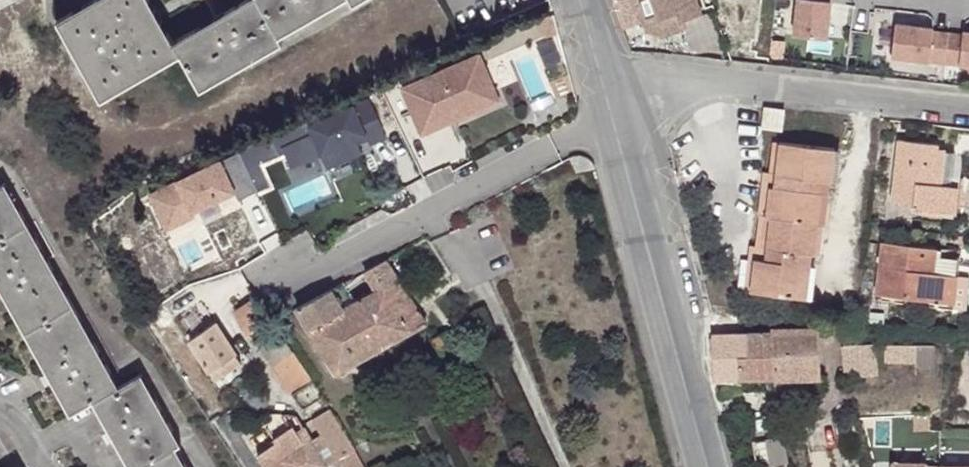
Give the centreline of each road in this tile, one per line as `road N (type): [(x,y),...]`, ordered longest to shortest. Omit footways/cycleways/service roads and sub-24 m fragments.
road 1 (tertiary): [(594,74),(698,466)]
road 2 (residential): [(594,74),(968,108)]

